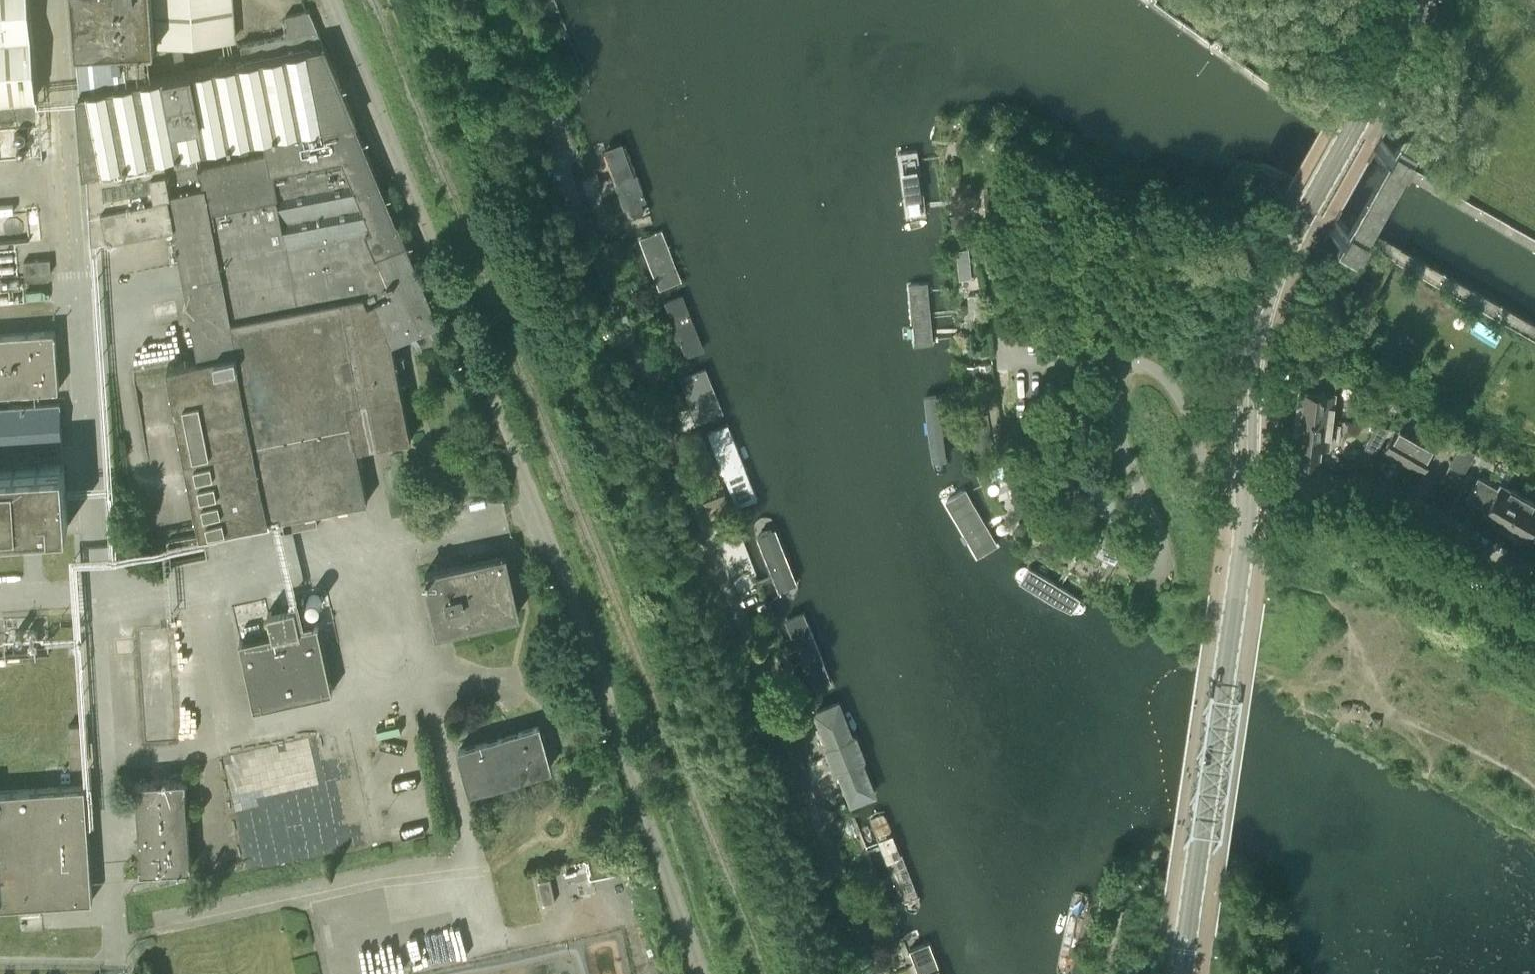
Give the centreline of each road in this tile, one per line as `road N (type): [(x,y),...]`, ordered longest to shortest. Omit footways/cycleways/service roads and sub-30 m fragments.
road 1 (unclassified): [(707,973),(538,516),(328,0)]
road 2 (residential): [(873,973),(567,164)]
road 3 (tertiary): [(1247,480),(1248,395),(1268,295),(1383,74),(1411,0)]
road 4 (tertiary): [(1181,973),(1247,480)]
road 5 (unclassified): [(1534,573),(1384,492),(1247,480)]
road 6 (track): [(567,164),(531,81),(510,0)]

